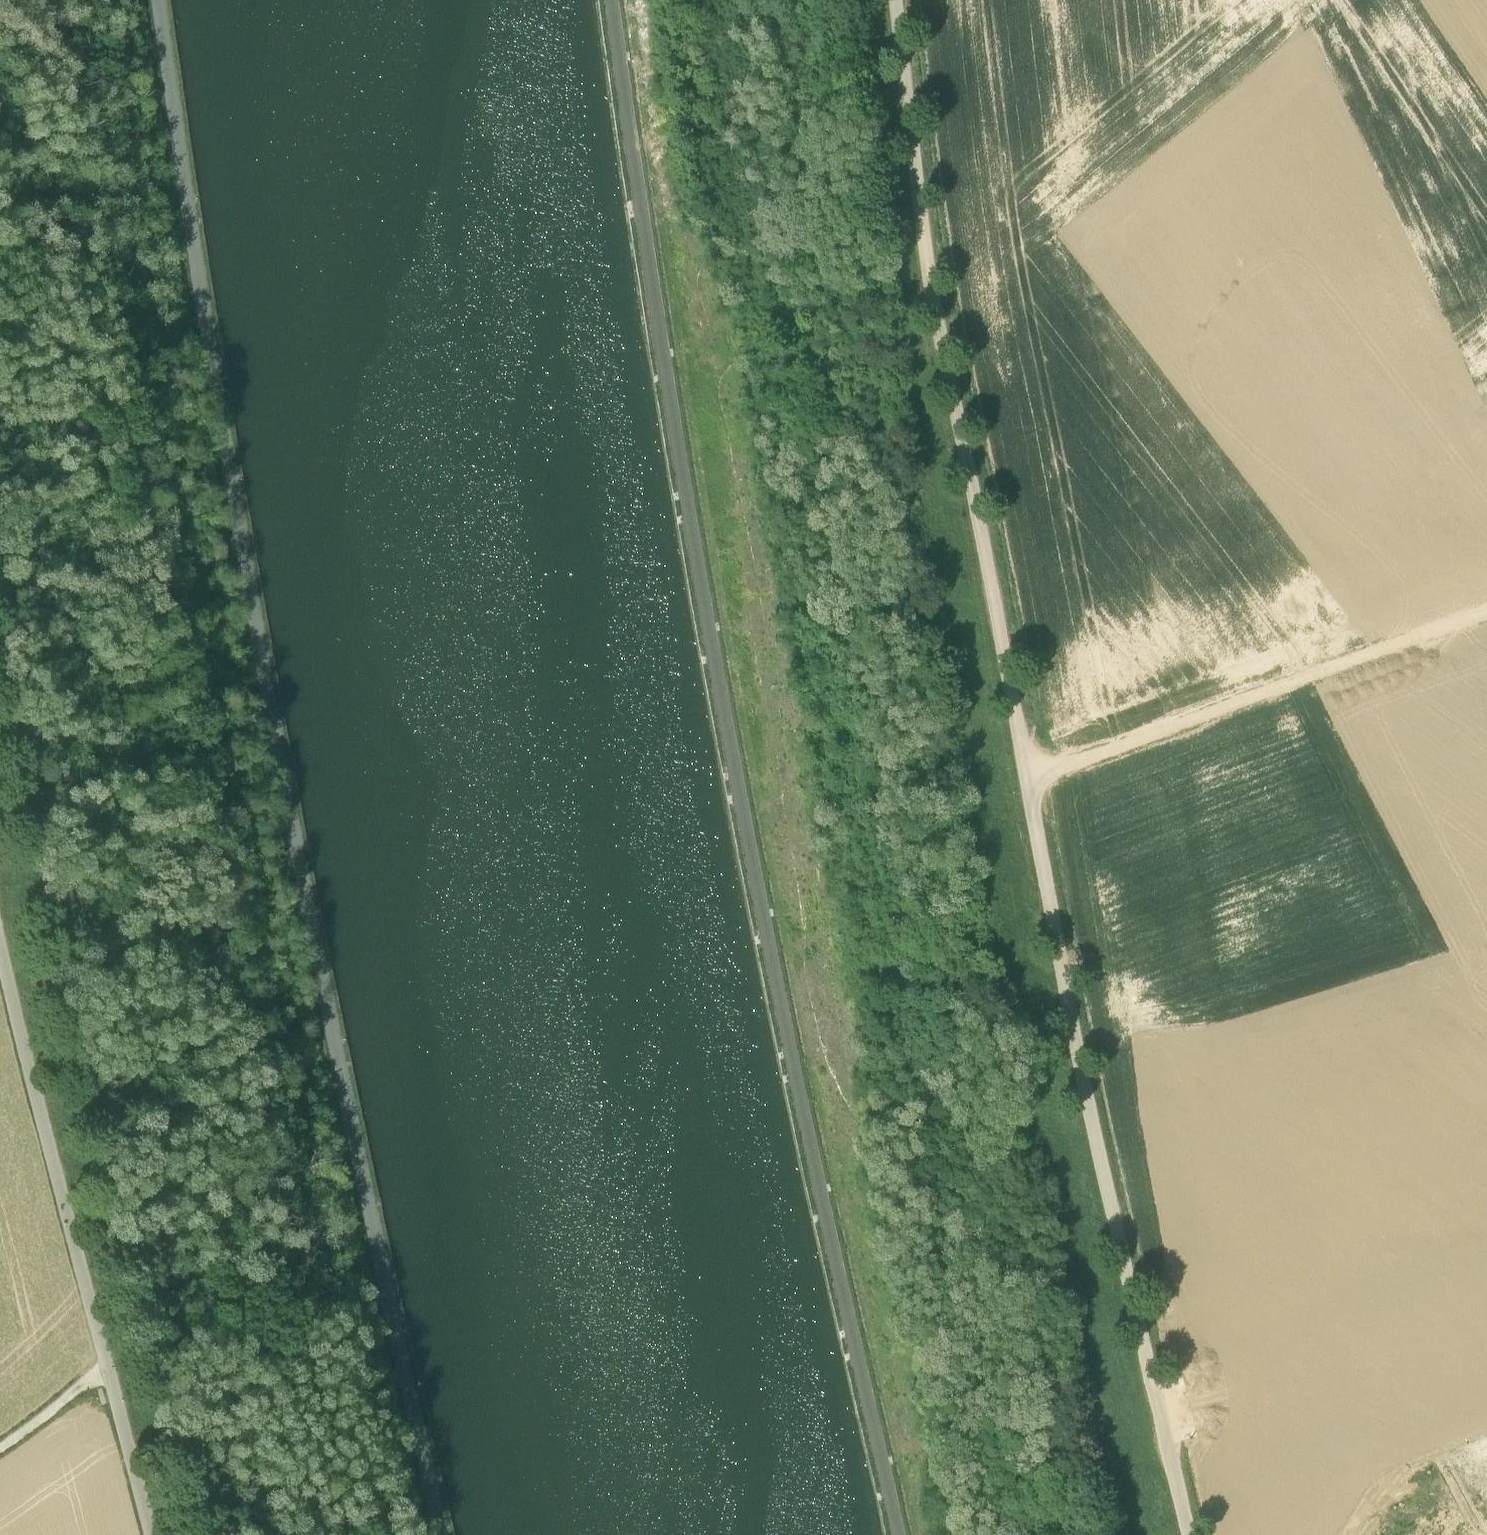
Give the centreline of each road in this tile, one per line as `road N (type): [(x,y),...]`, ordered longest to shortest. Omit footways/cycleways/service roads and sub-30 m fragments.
road 1 (unclassified): [(882,0),(959,473),(1084,1117),(1183,1534)]
road 2 (track): [(1486,611),(1020,783)]
road 3 (unclassified): [(105,1370),(0,953)]
road 4 (unclassified): [(149,1534),(105,1370)]
road 5 (unclassified): [(105,1370),(0,1443)]

